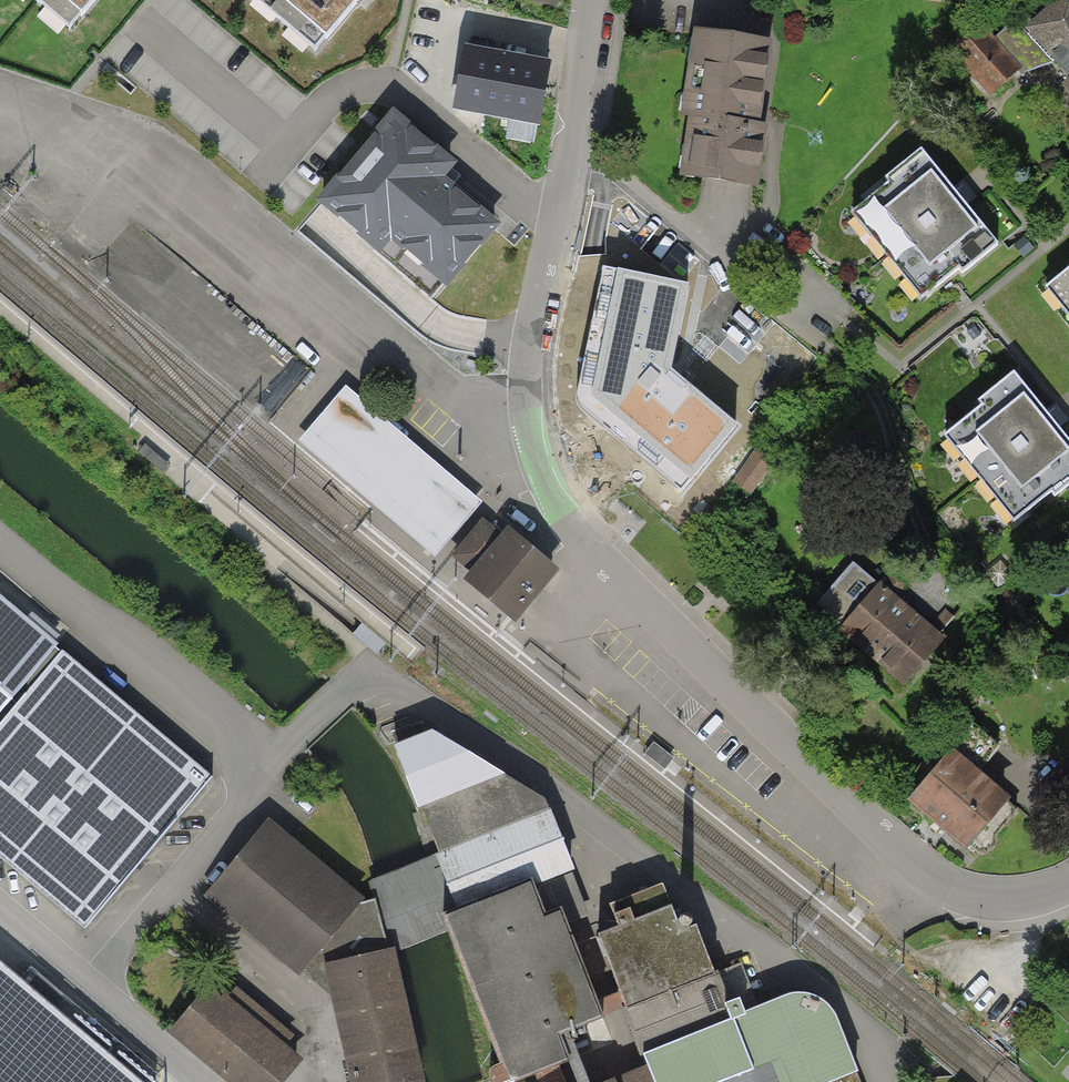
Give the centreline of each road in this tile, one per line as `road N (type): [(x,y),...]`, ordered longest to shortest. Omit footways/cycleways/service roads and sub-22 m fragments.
road 1 (residential): [(530,424),(548,487),(582,538),(906,855),(957,890),(1003,899),(1068,882)]
road 2 (residential): [(0,97),(48,122),(140,148),(462,410),(493,425),(530,424)]
road 3 (residential): [(590,0),(528,362),(530,424)]
road 4 (residential): [(0,538),(262,776)]
road 5 (residential): [(83,989),(199,1081)]

